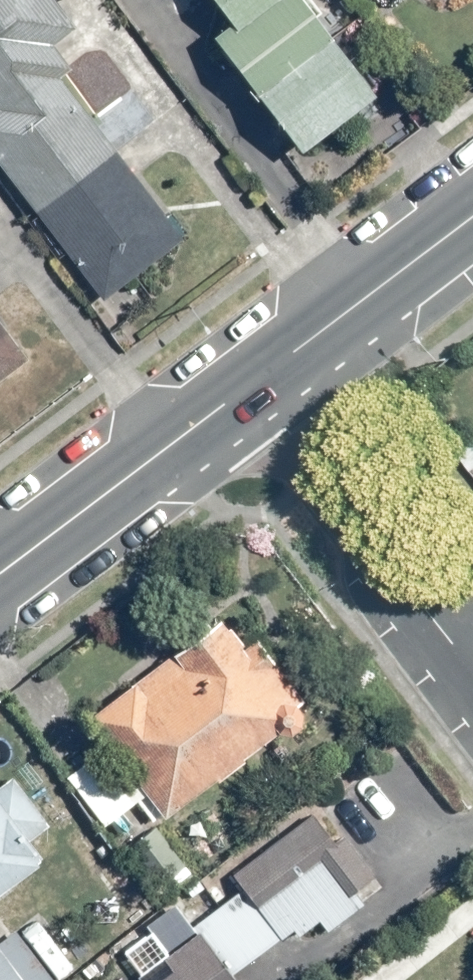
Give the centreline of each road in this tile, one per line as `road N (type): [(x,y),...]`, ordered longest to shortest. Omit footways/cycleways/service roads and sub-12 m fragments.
road 1 (residential): [(247,388),(472,670)]
road 2 (tertiary): [(0,575),(247,388)]
road 3 (tertiary): [(247,388),(472,217)]

